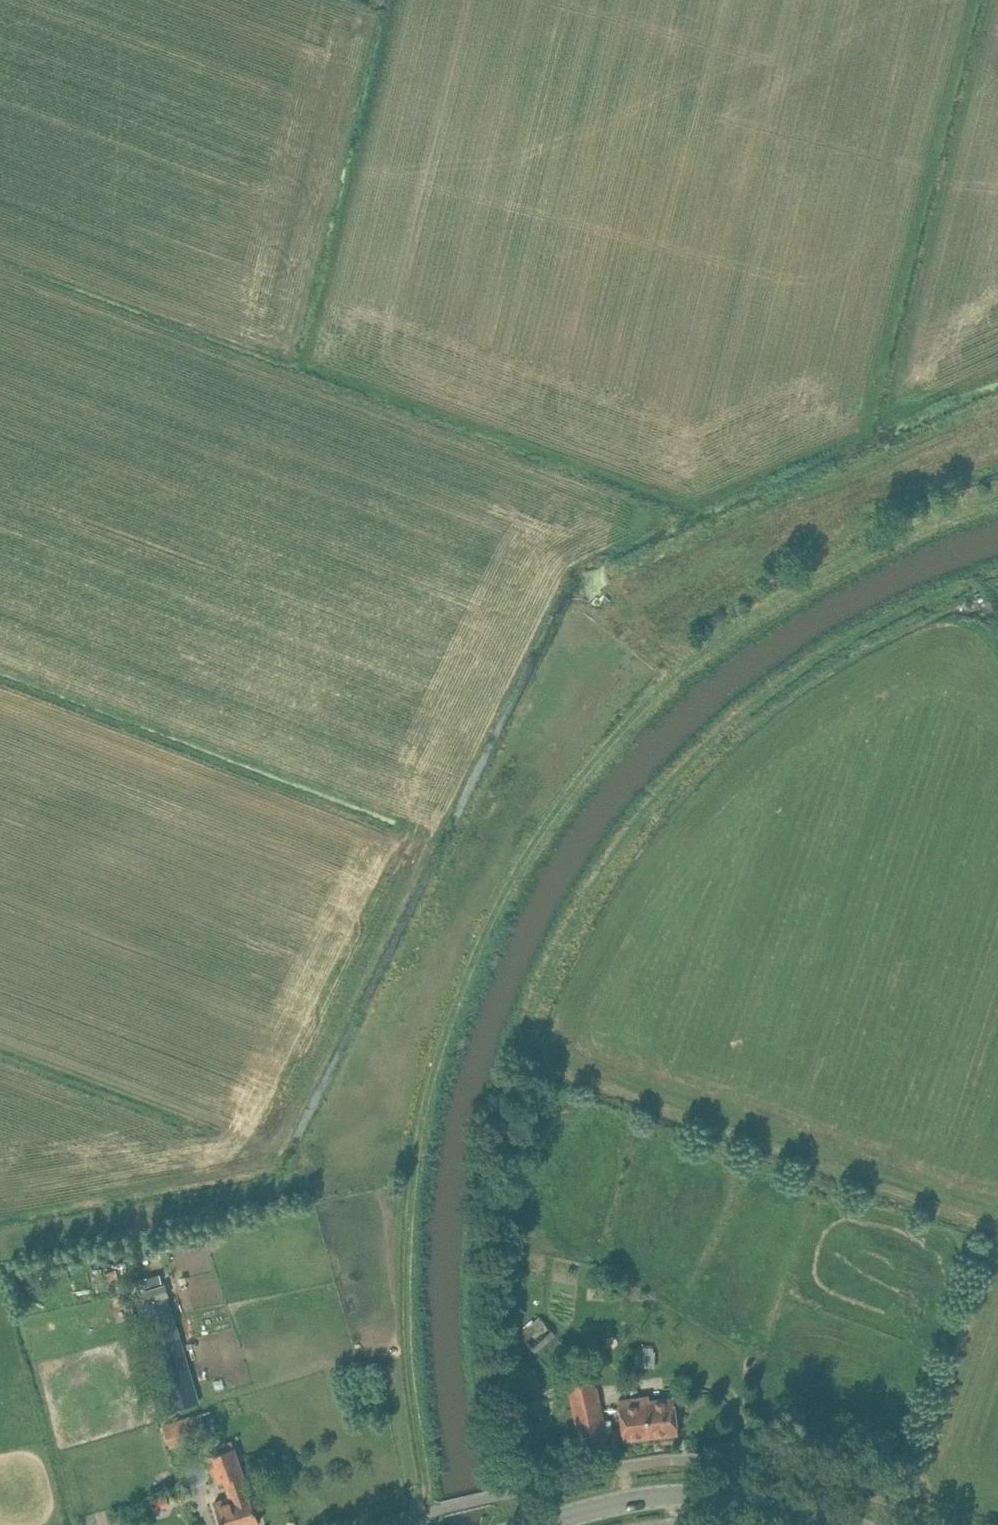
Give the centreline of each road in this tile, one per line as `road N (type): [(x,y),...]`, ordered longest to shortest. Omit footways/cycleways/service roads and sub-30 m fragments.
road 1 (secondary): [(844,1524),(776,1504),(703,1498),(614,1504),(530,1524)]

